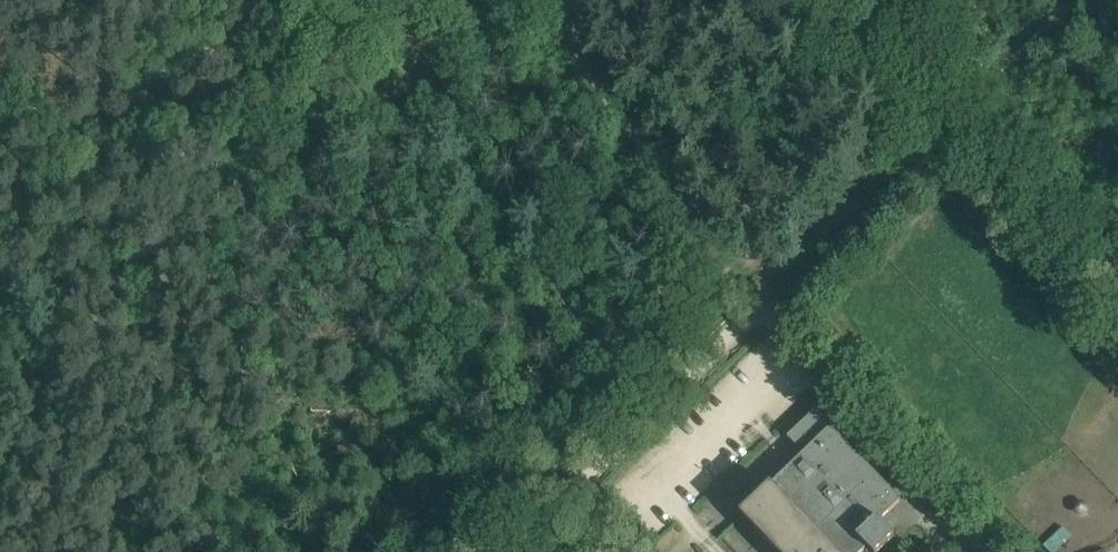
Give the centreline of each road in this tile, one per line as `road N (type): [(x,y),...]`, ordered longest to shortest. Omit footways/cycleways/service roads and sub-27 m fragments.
road 1 (track): [(519,0),(126,158),(0,218)]
road 2 (track): [(1070,0),(773,286),(757,310)]
road 3 (unclassified): [(993,551),(757,310)]

